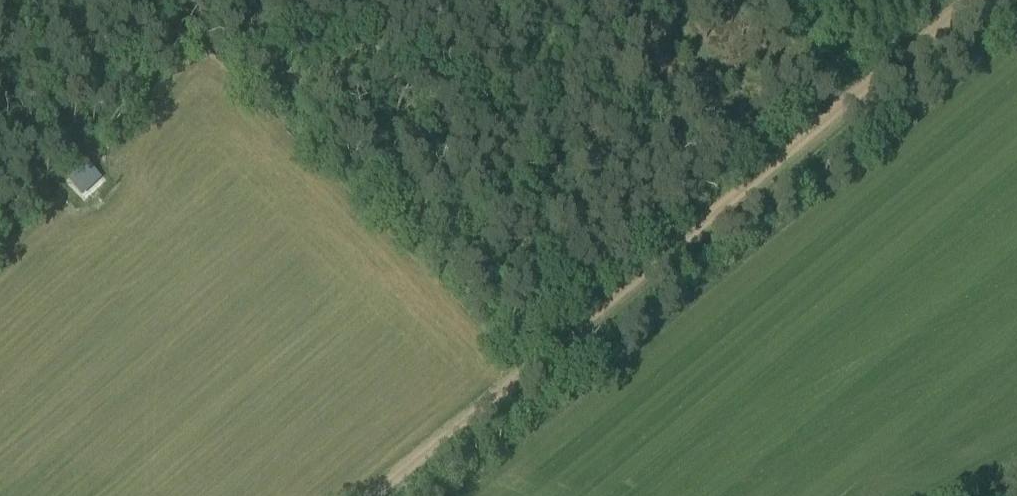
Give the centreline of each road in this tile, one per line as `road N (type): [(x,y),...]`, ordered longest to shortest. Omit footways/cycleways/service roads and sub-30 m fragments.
road 1 (track): [(373,495),(967,0)]

